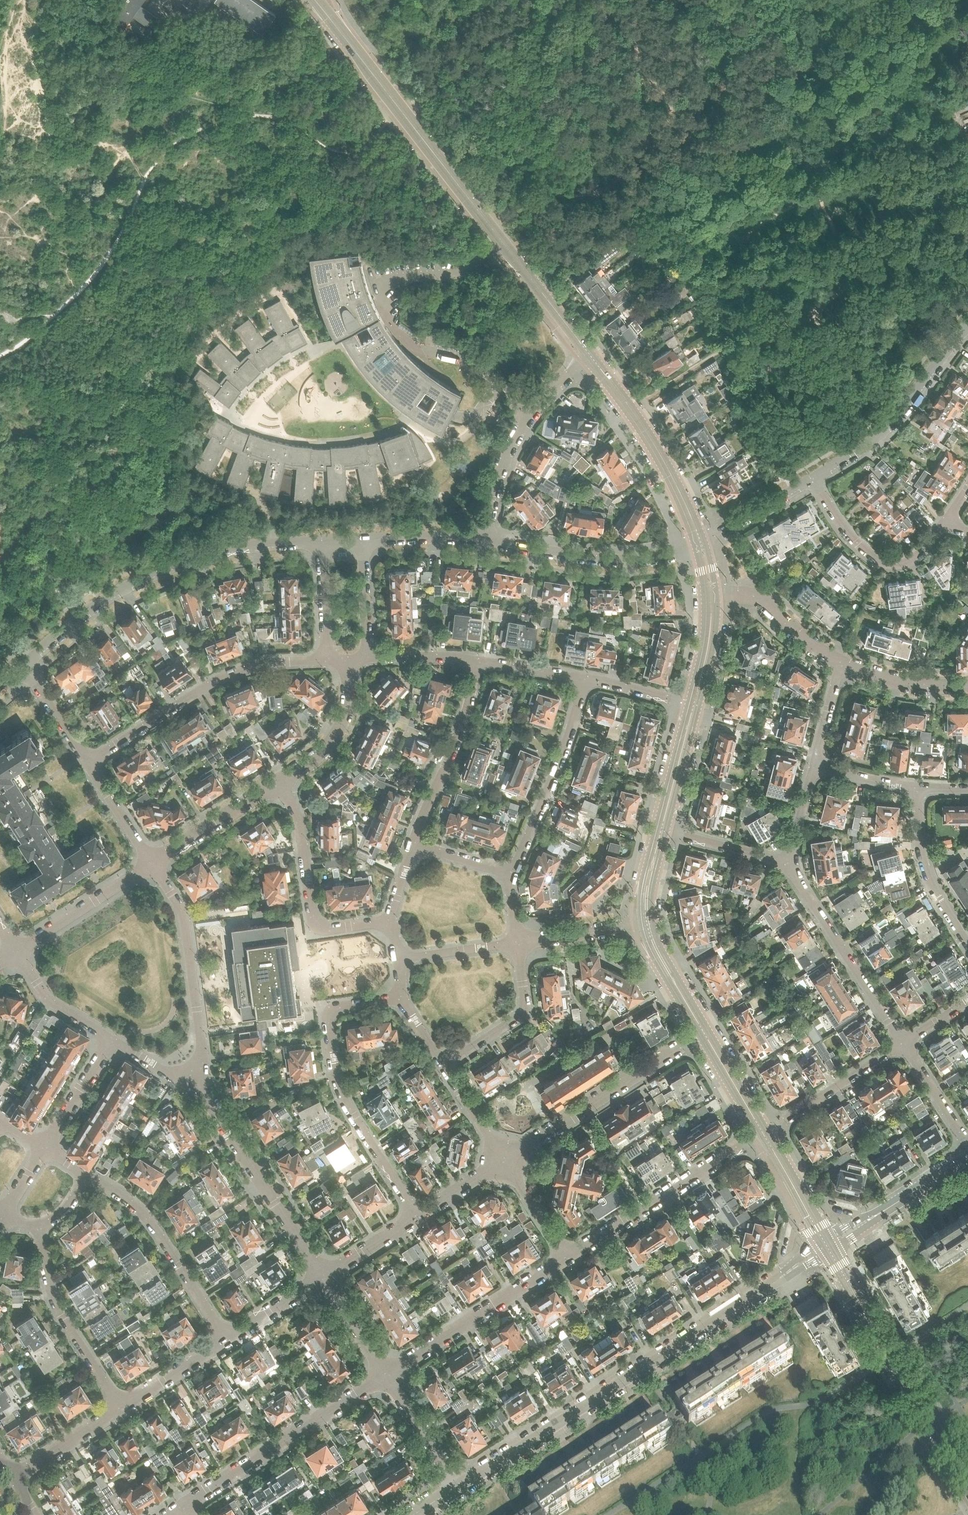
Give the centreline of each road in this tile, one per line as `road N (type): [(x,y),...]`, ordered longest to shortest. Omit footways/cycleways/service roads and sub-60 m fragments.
road 1 (tertiary): [(344,37),(590,355)]
road 2 (residential): [(461,1486),(794,1268)]
road 3 (residential): [(24,665),(120,591),(175,564),(246,545),(323,541)]
road 4 (residential): [(419,1217),(347,1099),(330,1021),(339,1008),(402,997)]
road 5 (tertiary): [(967,1487),(830,1251)]
road 6 (residential): [(89,764),(212,683),(270,664),(327,661)]
road 7 (residential): [(186,1507),(390,1374)]
road 8 (residential): [(323,1278),(198,1076)]
road 9 (residential): [(504,1161),(703,1032)]
road 10 (residential): [(568,1257),(763,1134)]
road 11 (residential): [(198,1076),(204,1046),(186,913),(152,865)]
road 12 (residential): [(391,925),(328,931),(316,922),(302,832),(278,784)]
road 13 (residential): [(813,477),(892,423),(967,326)]
road 14 (residential): [(489,540),(492,499),(519,435),(536,407),(590,355)]
road 15 (residential): [(228,1338),(146,1215),(88,1175)]
road 16 (tertiary): [(590,355),(658,450),(700,540)]
road 17 (residential): [(903,1044),(787,862)]
road 18 (residential): [(489,540),(597,557),(667,554),(700,540)]
road 19 (residential): [(390,1374),(568,1257)]
road 20 (residential): [(511,871),(586,680)]
road 21 (residential): [(123,1407),(56,1296),(44,1226)]
road 22 (residential): [(416,844),(482,662)]
road 23 (residential): [(947,517),(918,553),(892,563),(858,542),(813,477)]
road 24 (residential): [(520,943),(527,1010),(441,1063)]
road 25 (residential): [(763,1134),(903,1044)]
road 26 (residential): [(967,945),(930,880),(922,789)]
road 27 (residential): [(17,952),(152,865)]
road 28 (residential): [(278,784),(330,746),(349,696),(348,660)]
road 29 (residential): [(711,594),(763,600),(840,662)]
road 30 (residential): [(152,865),(278,784)]
road 31 (residential): [(461,1486),(390,1374)]
road 32 (residential): [(113,1040),(45,992),(17,952)]
road 33 (tertiary): [(662,828),(695,702)]
road 34 (residential): [(840,662),(902,682),(967,685)]
road 35 (residential): [(787,862),(662,828)]
road 36 (residential): [(700,540),(813,477)]
road 37 (residential): [(15,1478),(123,1407)]
road 38 (residential): [(520,943),(647,919)]
road 39 (residential): [(45,1149),(113,1040)]
road 40 (tertiary): [(703,1032),(647,919)]
road 41 (residential): [(123,1407),(228,1338)]
road 42 (residential): [(365,539),(489,540)]
road 43 (tertiary): [(824,1241),(763,1134)]
road 44 (residential): [(864,1223),(967,1156)]

